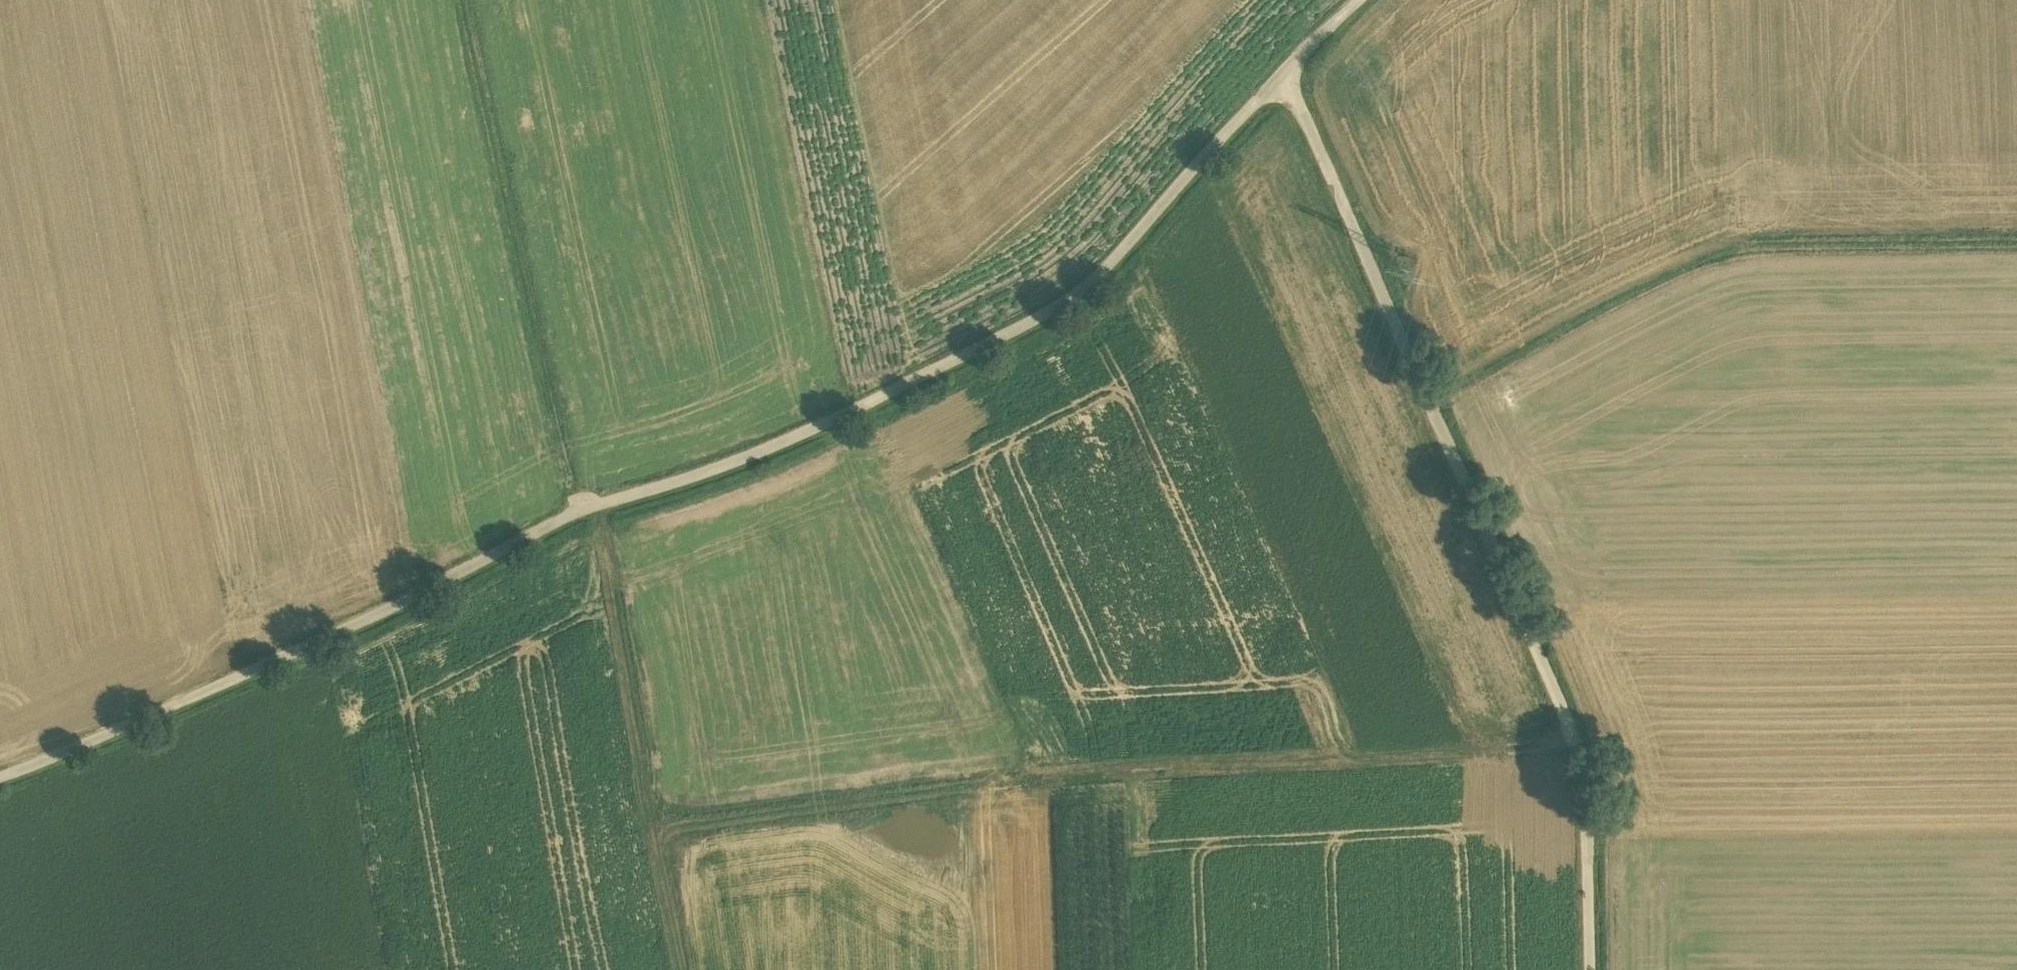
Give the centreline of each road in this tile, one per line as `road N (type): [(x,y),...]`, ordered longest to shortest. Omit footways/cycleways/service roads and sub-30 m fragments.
road 1 (track): [(0,775),(296,656),(575,513),(790,442),(1089,293),(1292,75)]
road 2 (track): [(1292,75),(1584,759),(1590,969)]
road 3 (track): [(666,824),(1061,776),(1573,739)]
road 4 (track): [(1430,399),(1723,251),(2016,248)]
road 5 (track): [(575,513),(468,0)]
road 6 (track): [(598,508),(694,969)]

